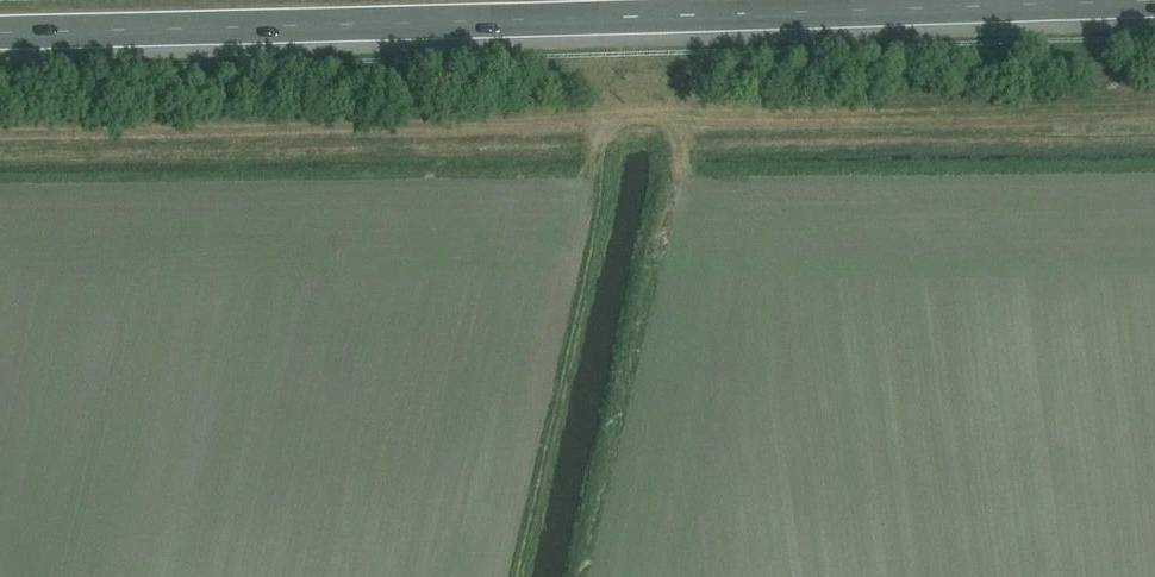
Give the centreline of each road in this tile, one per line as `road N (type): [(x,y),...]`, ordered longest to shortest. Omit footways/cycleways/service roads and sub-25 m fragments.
road 1 (motorway): [(0,26),(1094,0)]

